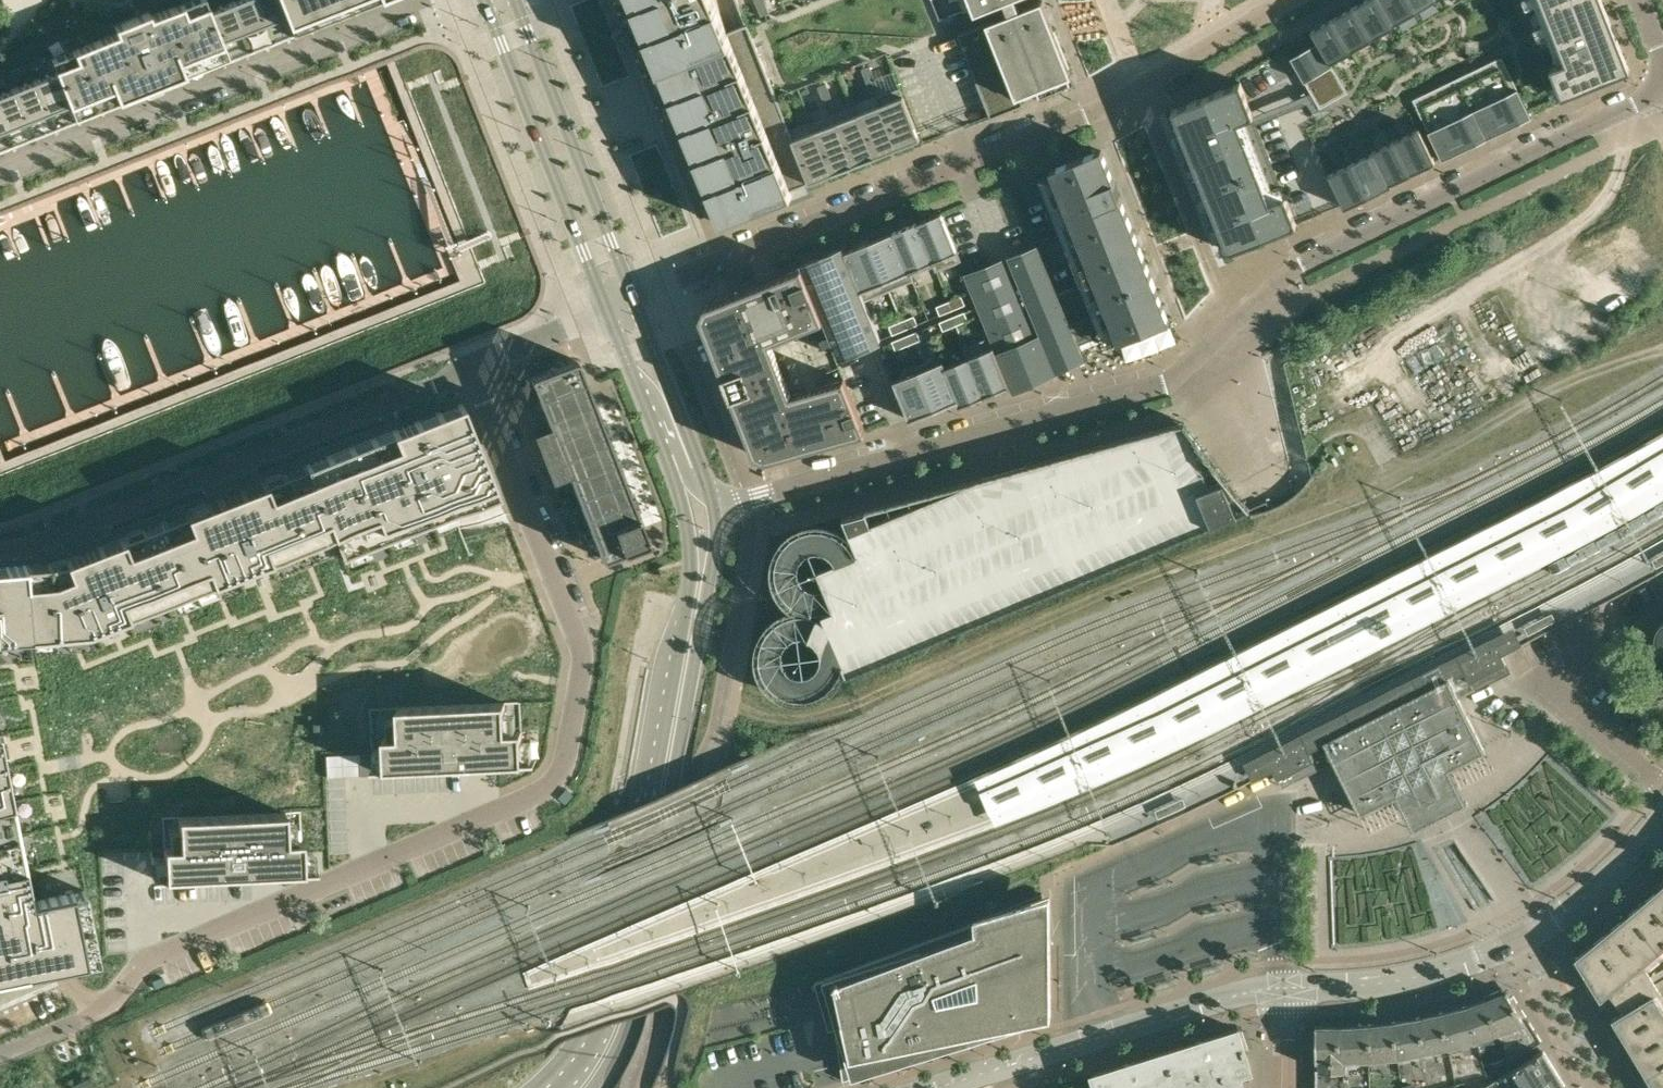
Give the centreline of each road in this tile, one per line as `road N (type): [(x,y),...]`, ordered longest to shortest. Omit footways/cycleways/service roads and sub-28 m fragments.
road 1 (track): [(722,699),(780,719),(851,705),(1089,599),(1360,496),(1578,375),(1662,347)]
road 2 (residential): [(470,369),(580,640),(558,775),(541,791),(139,967),(96,1011)]
road 3 (residential): [(470,369),(30,547),(0,550)]
road 4 (residential): [(632,297),(1097,113)]
road 5 (residential): [(715,506),(1157,387),(1190,366)]
road 6 (tertiary): [(693,626),(624,991),(607,1047),(579,1087)]
road 7 (residential): [(1247,312),(1296,272),(1662,94)]
road 8 (residential): [(0,161),(422,0)]
road 9 (tertiary): [(1283,986),(1399,980),(1521,940),(1585,896),(1662,817)]
road 10 (track): [(1631,109),(1620,170),(1597,207),(1425,313),(1405,335),(1398,369),(1420,418)]
road 11 (tertiary): [(935,1087),(1212,999),(1283,986)]
road 12 (tertiary): [(485,0),(607,308)]
road 13 (tertiary): [(632,297),(515,0)]
road 14 (residential): [(1190,366),(1097,113)]
road 15 (residential): [(1097,113),(1292,0)]
road 16 (tertiary): [(715,506),(632,297)]
road 17 (tertiary): [(607,308),(672,470)]
road 18 (tertiary): [(672,470),(689,525),(693,626)]
road 19 (residential): [(470,369),(607,308)]
road 20 (tertiary): [(693,626),(711,563),(715,506)]
road 21 (residential): [(1097,113),(1052,0)]

